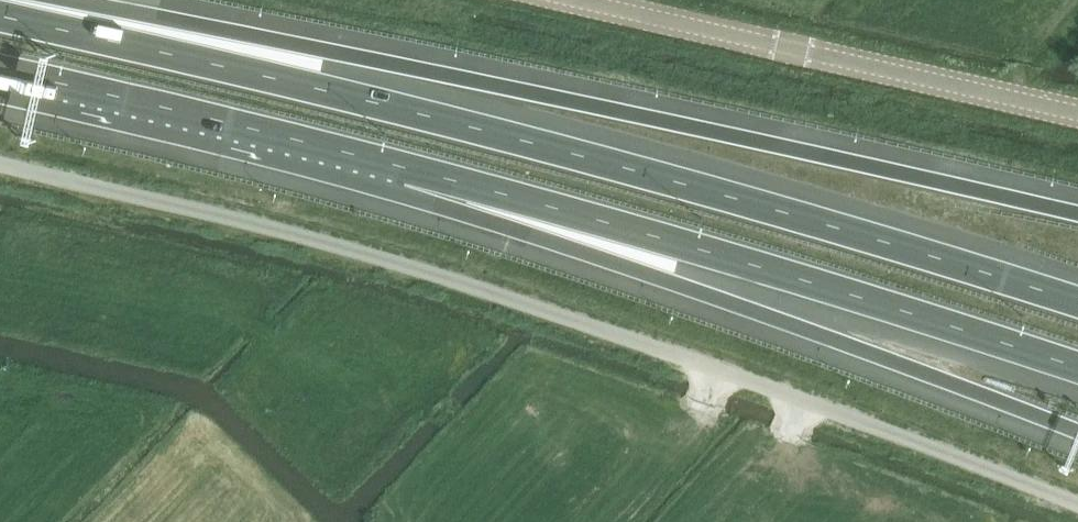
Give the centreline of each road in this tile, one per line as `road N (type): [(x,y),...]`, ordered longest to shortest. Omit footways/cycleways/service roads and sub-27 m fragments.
road 1 (motorway): [(1077,303),(460,123),(0,17)]
road 2 (motorway): [(1077,208),(323,51),(0,6)]
road 3 (motorway): [(413,170),(671,280),(1077,432)]
road 4 (motorway): [(413,170),(878,302),(1077,370)]
road 5 (unclassified): [(1077,116),(559,0)]
road 6 (track): [(0,163),(437,269)]
road 7 (motorway): [(0,69),(413,170)]

